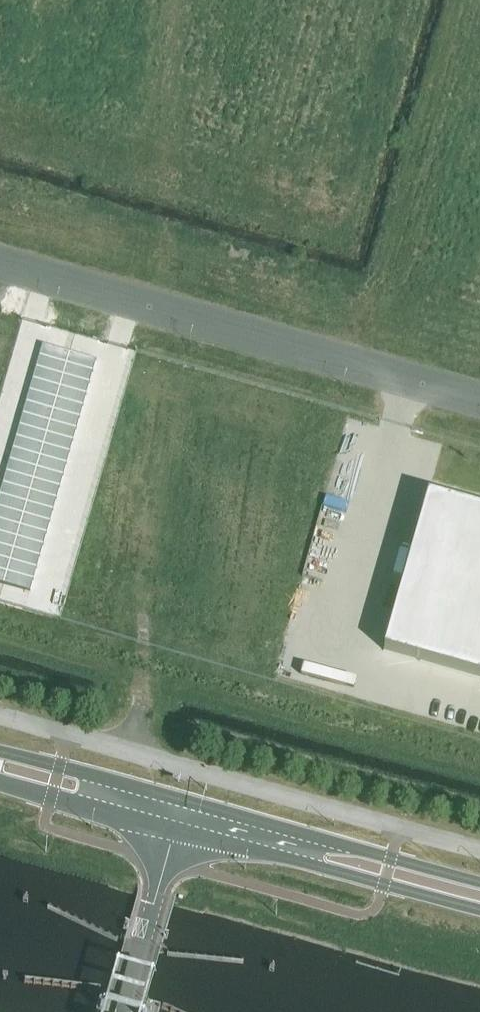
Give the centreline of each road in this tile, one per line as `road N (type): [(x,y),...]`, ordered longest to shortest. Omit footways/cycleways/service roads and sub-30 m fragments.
road 1 (unclassified): [(479,397),(0,261)]
road 2 (secondary): [(172,831),(479,910)]
road 3 (secondary): [(479,884),(180,799)]
road 4 (unclassified): [(123,1011),(172,831)]
road 5 (secondary): [(180,799),(0,758)]
road 6 (secondary): [(0,780),(172,831)]

